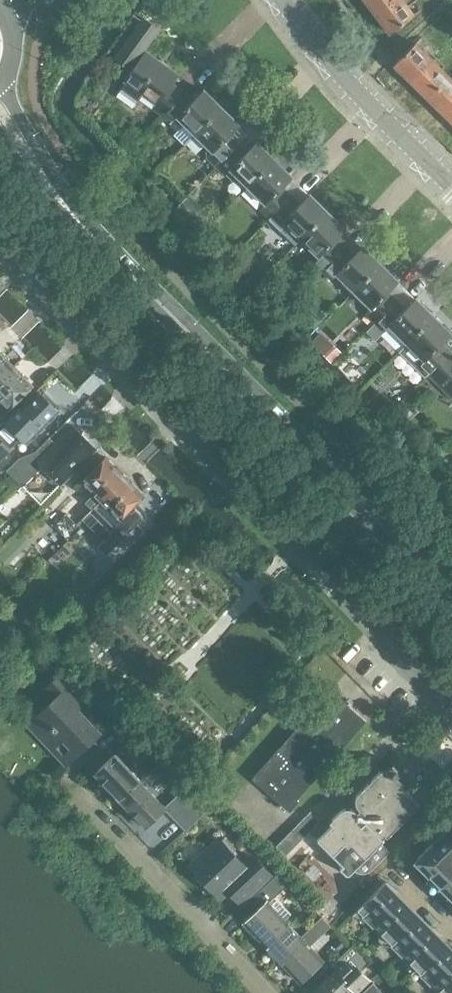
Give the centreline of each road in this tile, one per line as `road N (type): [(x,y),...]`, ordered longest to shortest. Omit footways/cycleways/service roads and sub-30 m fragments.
road 1 (residential): [(451,709),(0,261)]
road 2 (tertiary): [(59,197),(451,593)]
road 3 (residential): [(269,992),(86,799)]
road 4 (unclassified): [(451,187),(355,90),(282,0)]
road 5 (tertiary): [(59,197),(0,84)]

